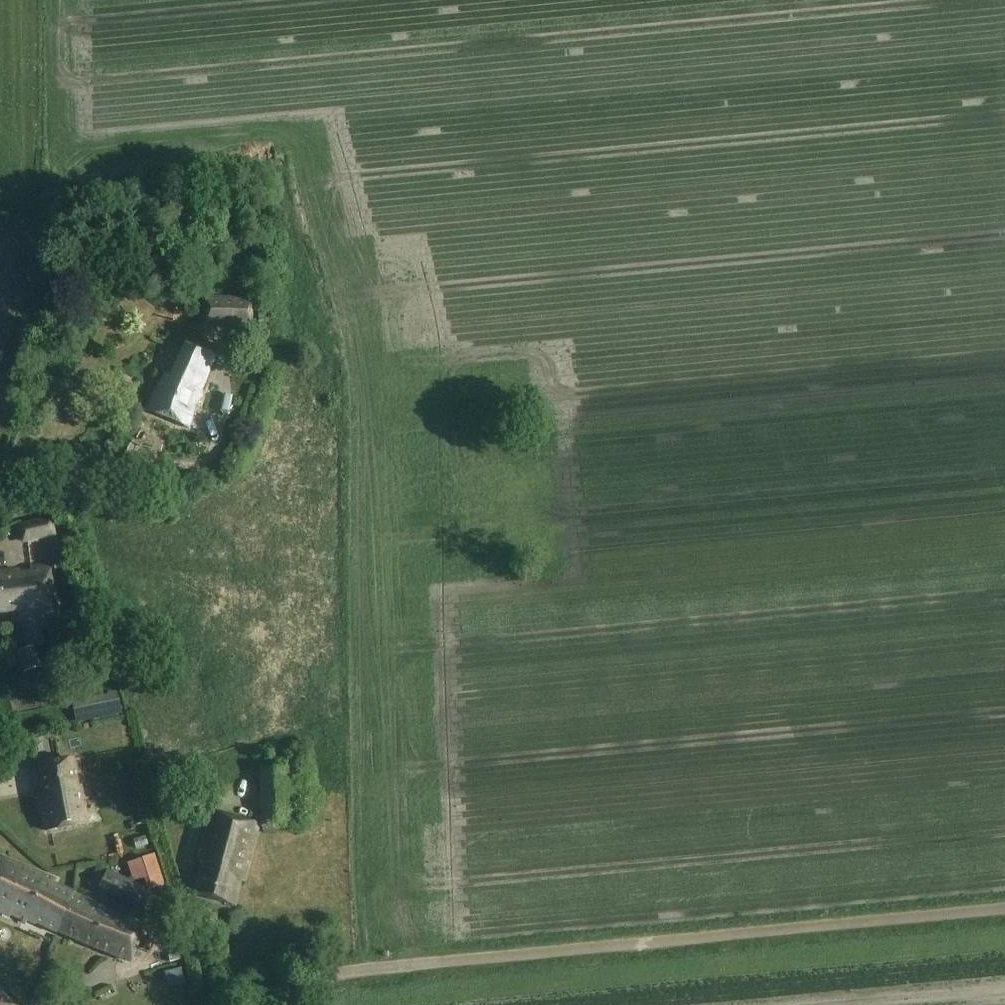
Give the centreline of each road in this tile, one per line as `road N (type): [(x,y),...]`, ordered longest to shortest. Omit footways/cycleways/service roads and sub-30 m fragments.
road 1 (unclassified): [(278,1004),(298,988),(343,971),(1004,908)]
road 2 (unclassified): [(0,513),(118,469),(159,464)]

